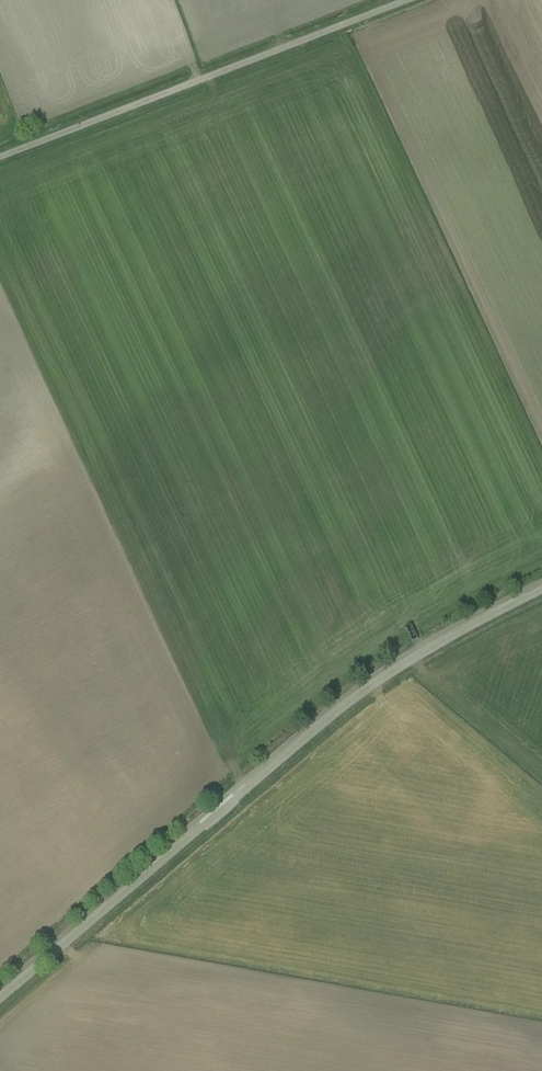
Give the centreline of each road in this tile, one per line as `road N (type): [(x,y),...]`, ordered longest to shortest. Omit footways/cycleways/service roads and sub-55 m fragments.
road 1 (unclassified): [(0,1002),(355,693),(466,621),(541,588)]
road 2 (unclassified): [(0,158),(413,0)]

